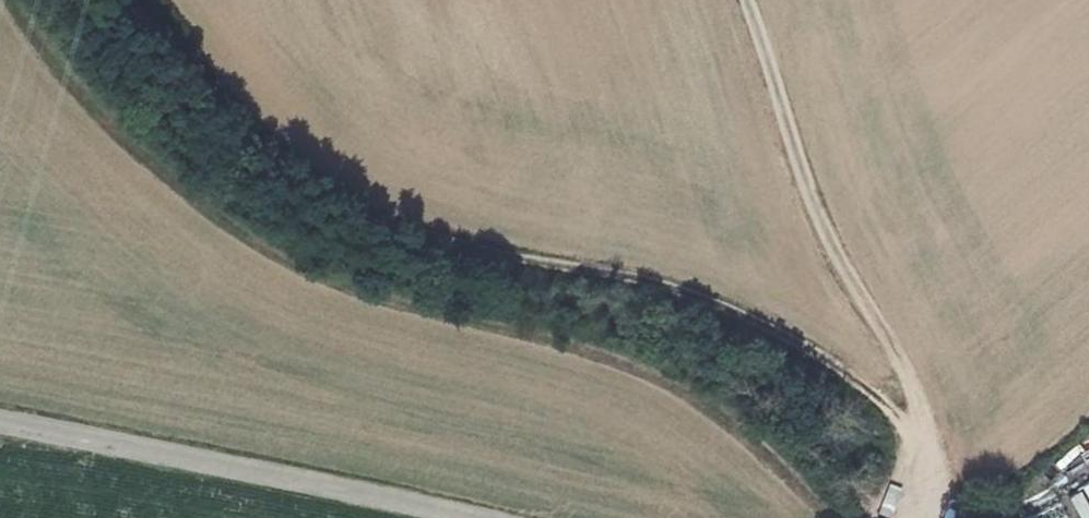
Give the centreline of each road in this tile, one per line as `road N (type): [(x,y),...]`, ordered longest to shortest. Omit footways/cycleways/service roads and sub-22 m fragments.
road 1 (track): [(834,517),(718,409),(683,386),(311,282),(215,222),(110,132),(12,0)]
road 2 (track): [(923,464),(828,371),(732,314),(662,288),(480,251),(326,200),(270,157),(132,0)]
road 3 (track): [(743,0),(806,204),(919,399),(923,464)]
road 4 (unclassified): [(0,422),(463,517)]

